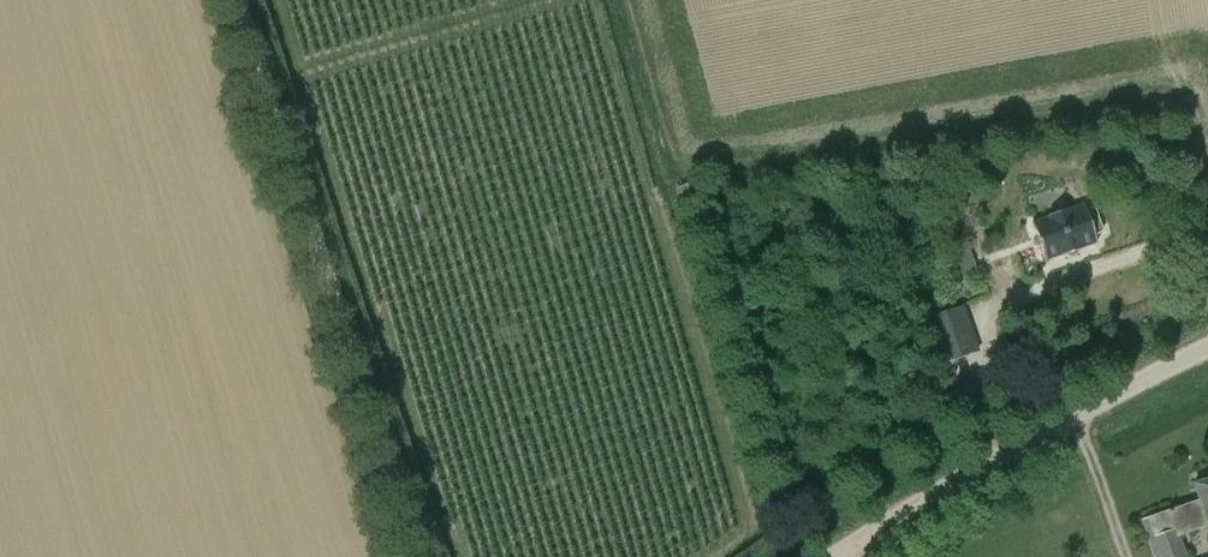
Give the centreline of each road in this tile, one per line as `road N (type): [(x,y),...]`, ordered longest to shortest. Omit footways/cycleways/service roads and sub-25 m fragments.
road 1 (unclassified): [(420,556),(234,0)]
road 2 (unclassified): [(1207,340),(1081,401),(842,550)]

